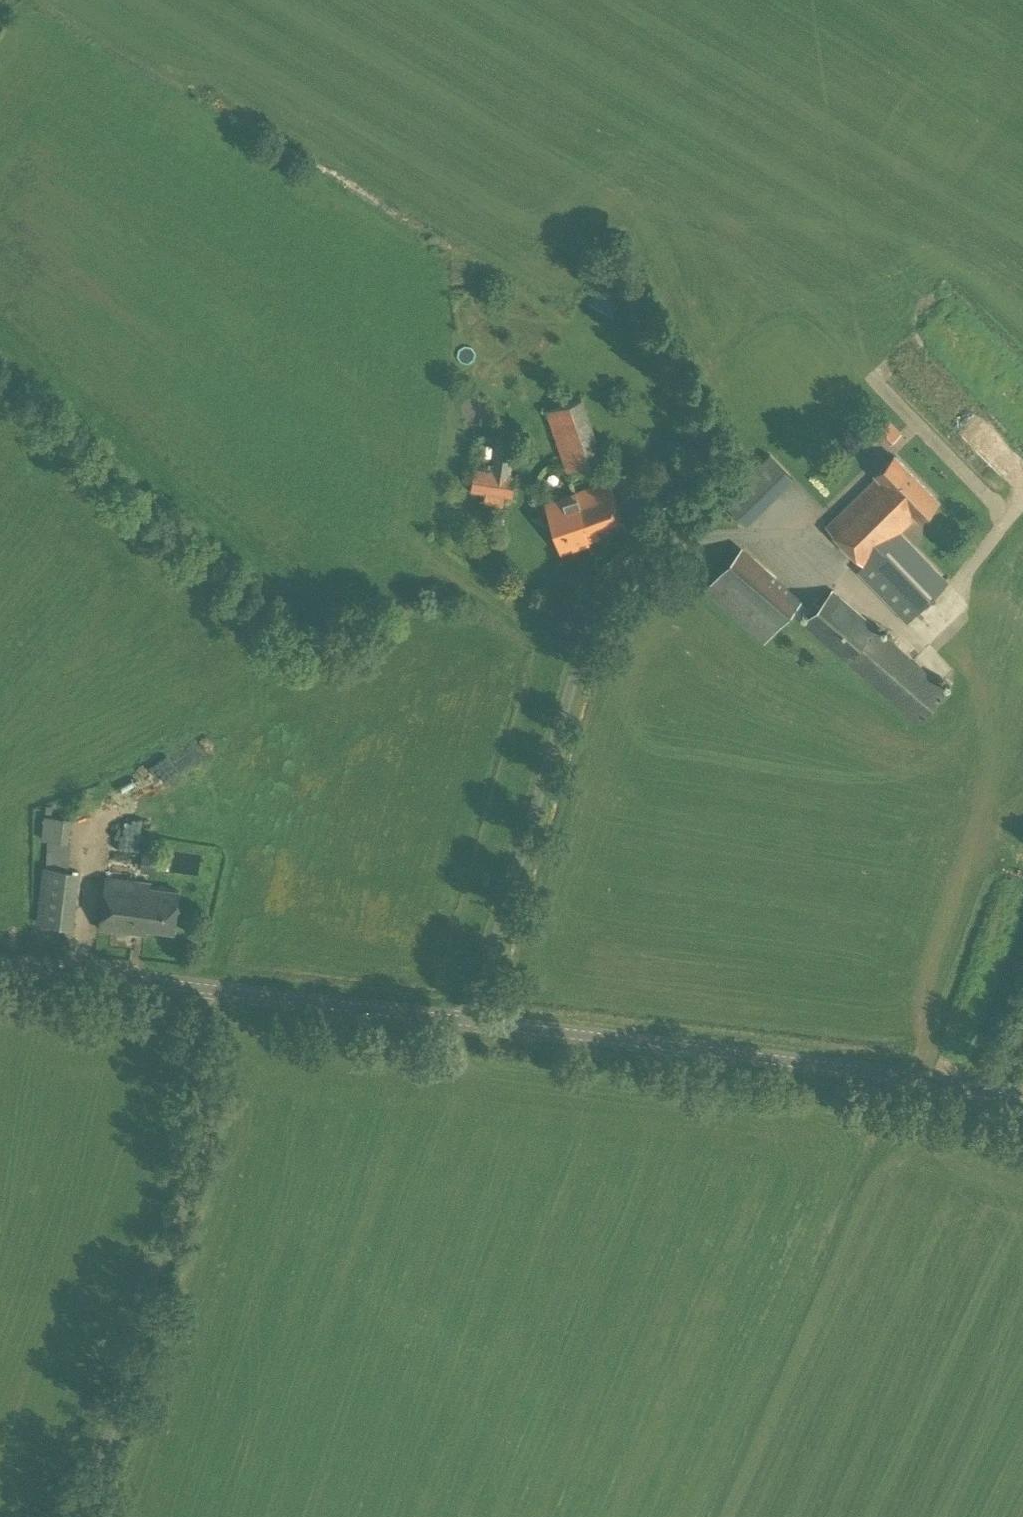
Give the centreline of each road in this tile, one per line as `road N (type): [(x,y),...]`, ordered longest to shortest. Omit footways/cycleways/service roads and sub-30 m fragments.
road 1 (tertiary): [(1022,1114),(465,1032)]
road 2 (unclassified): [(77,1516),(190,1170),(193,996)]
road 3 (unclassified): [(465,1032),(578,657)]
road 4 (tertiary): [(465,1032),(193,996)]
road 5 (tertiary): [(193,996),(0,961)]

